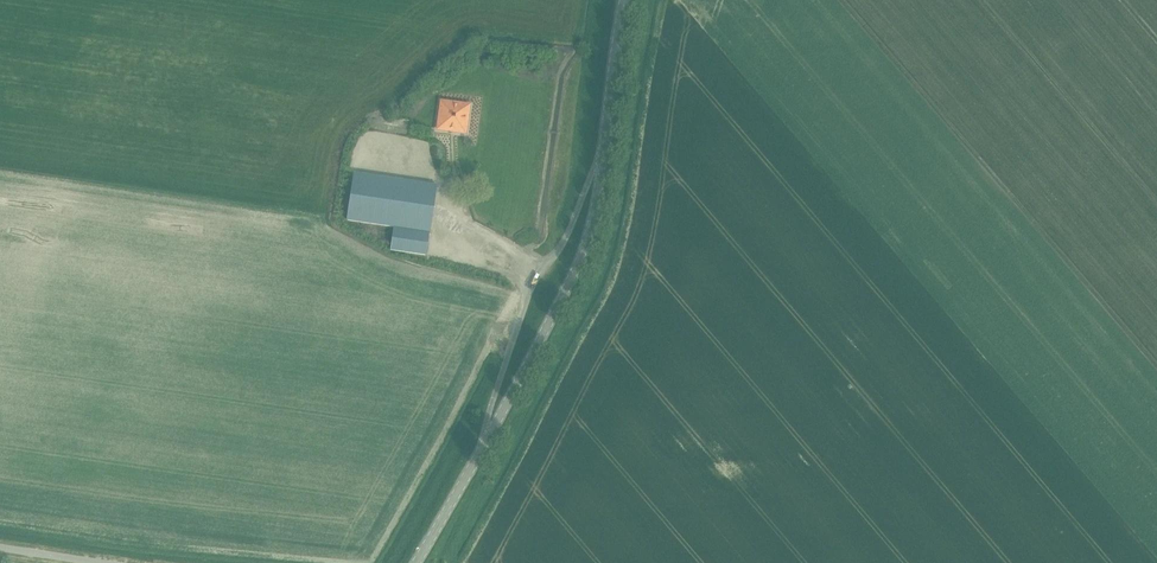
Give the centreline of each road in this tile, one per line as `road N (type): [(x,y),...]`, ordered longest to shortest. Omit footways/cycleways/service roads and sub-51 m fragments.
road 1 (tertiary): [(483,443),(575,274),(591,236),(601,163)]
road 2 (unclassified): [(483,443),(526,306),(601,163)]
road 3 (tertiary): [(601,163),(623,0)]
road 4 (tertiary): [(416,562),(483,443)]

